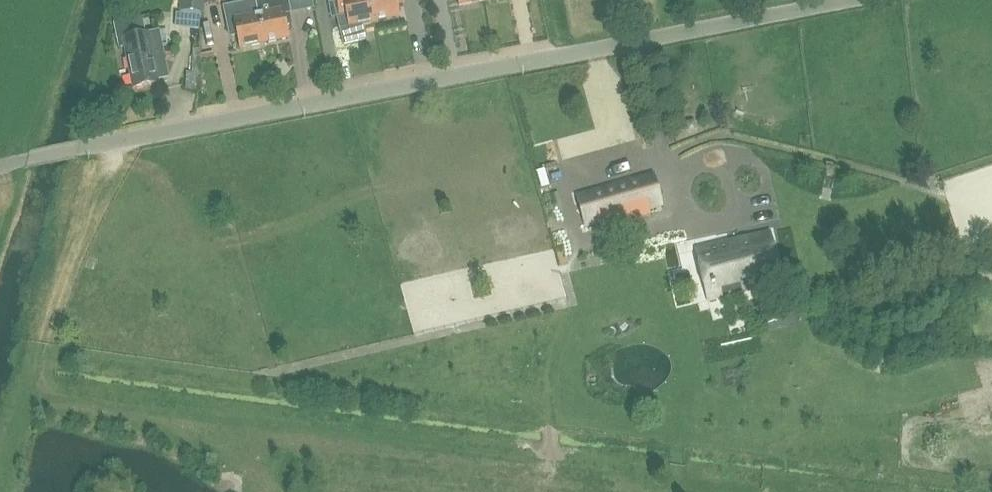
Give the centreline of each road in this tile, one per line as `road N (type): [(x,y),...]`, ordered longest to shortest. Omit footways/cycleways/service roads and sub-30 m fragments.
road 1 (unclassified): [(0,163),(838,0)]

